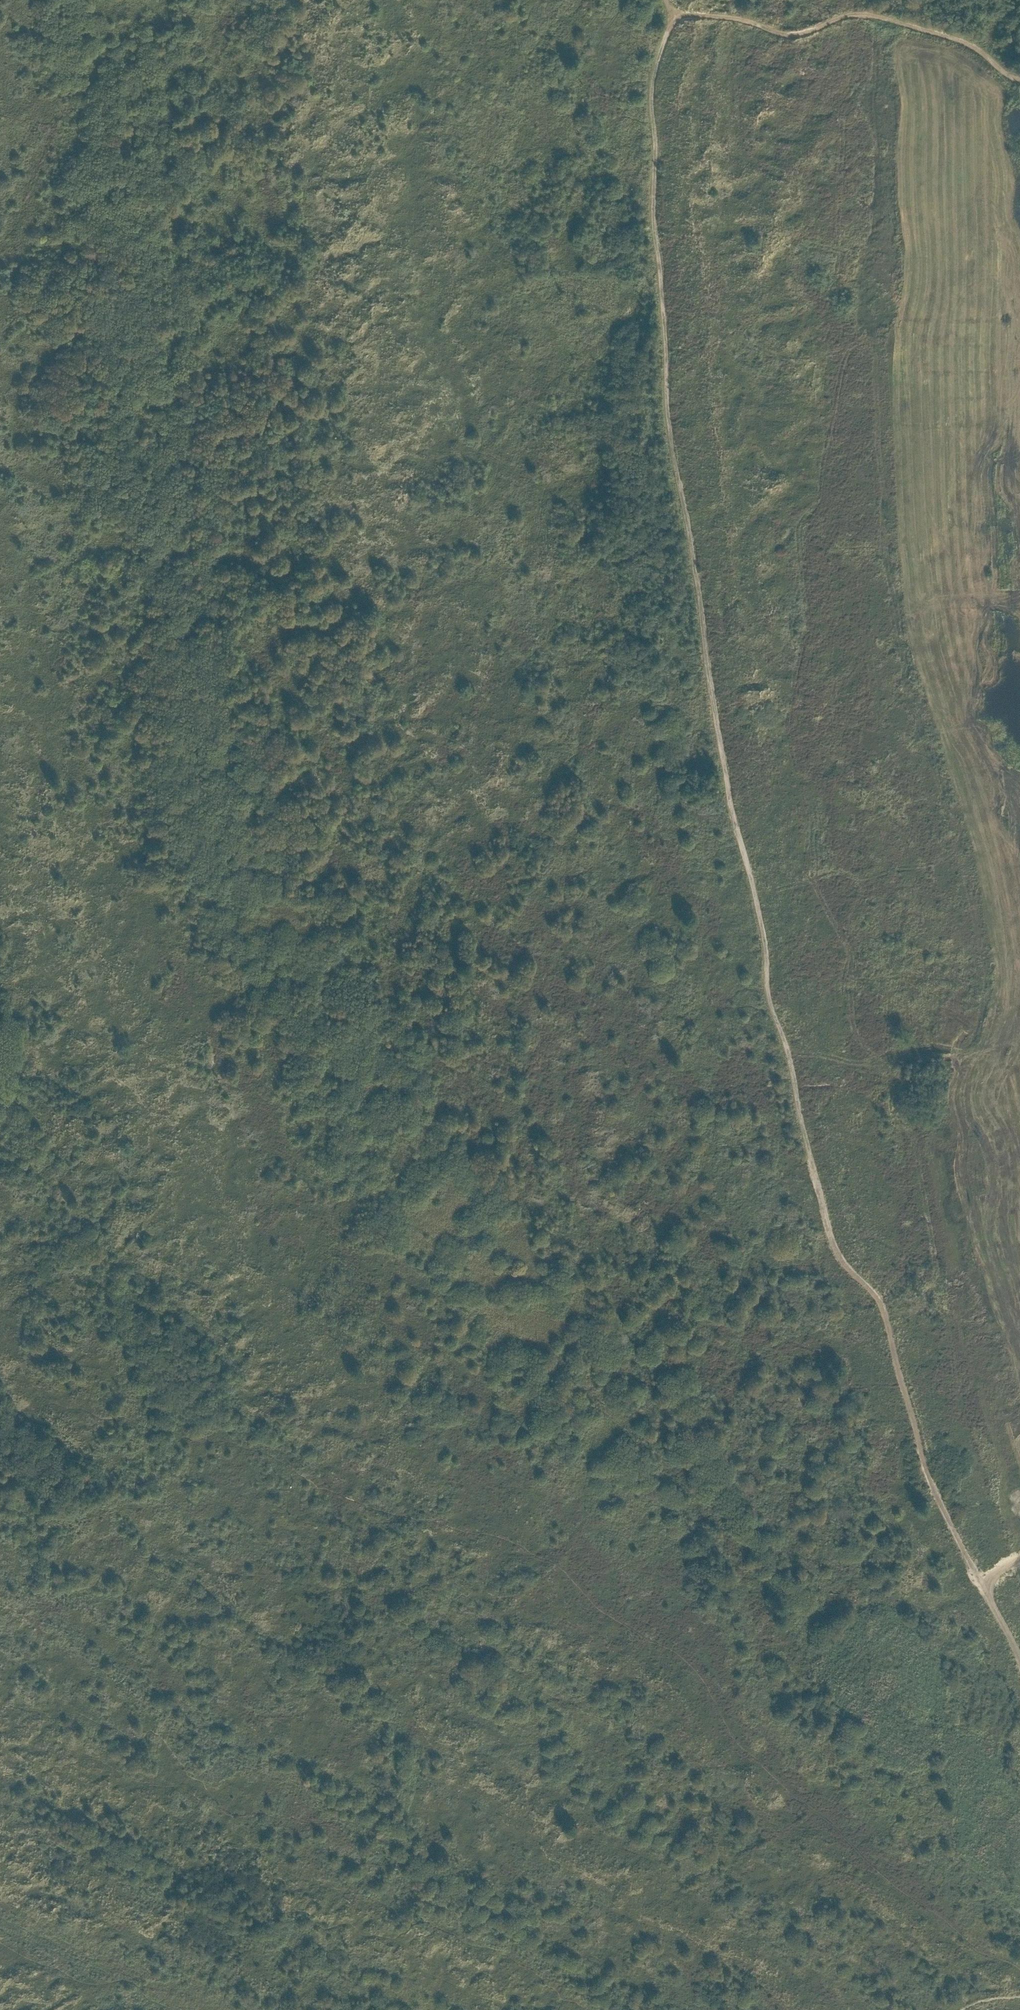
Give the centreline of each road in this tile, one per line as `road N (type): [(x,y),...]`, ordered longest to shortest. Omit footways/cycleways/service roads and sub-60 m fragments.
road 1 (track): [(1019,80),(952,32),(867,13),(795,35),(738,19),(683,16),(666,0)]

